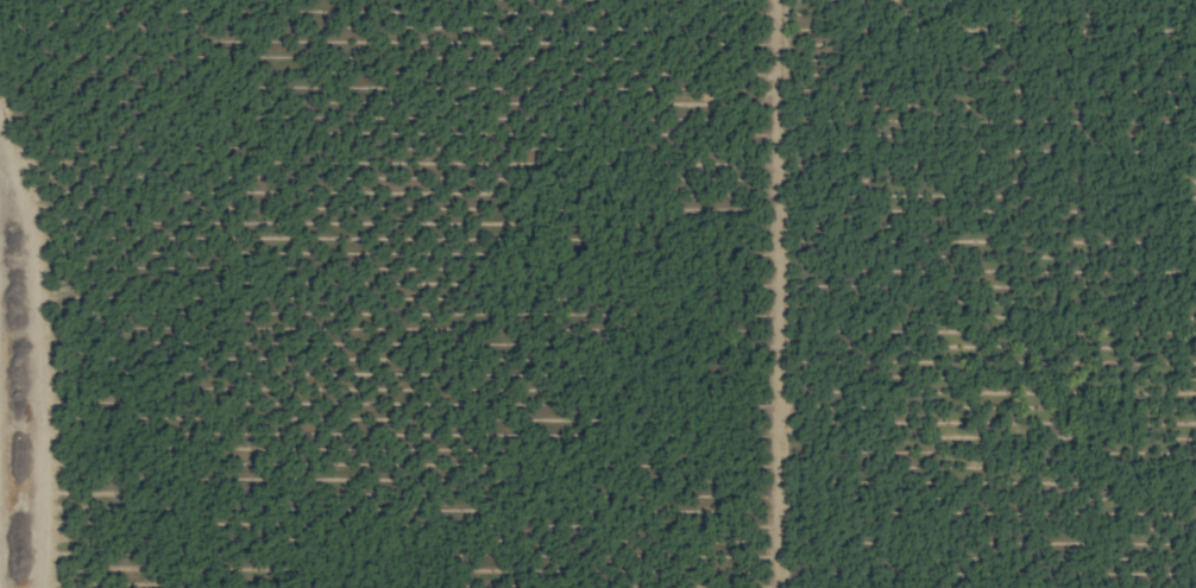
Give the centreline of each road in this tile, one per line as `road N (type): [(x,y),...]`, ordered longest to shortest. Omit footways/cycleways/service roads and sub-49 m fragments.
road 1 (track): [(781,587),(777,0)]

